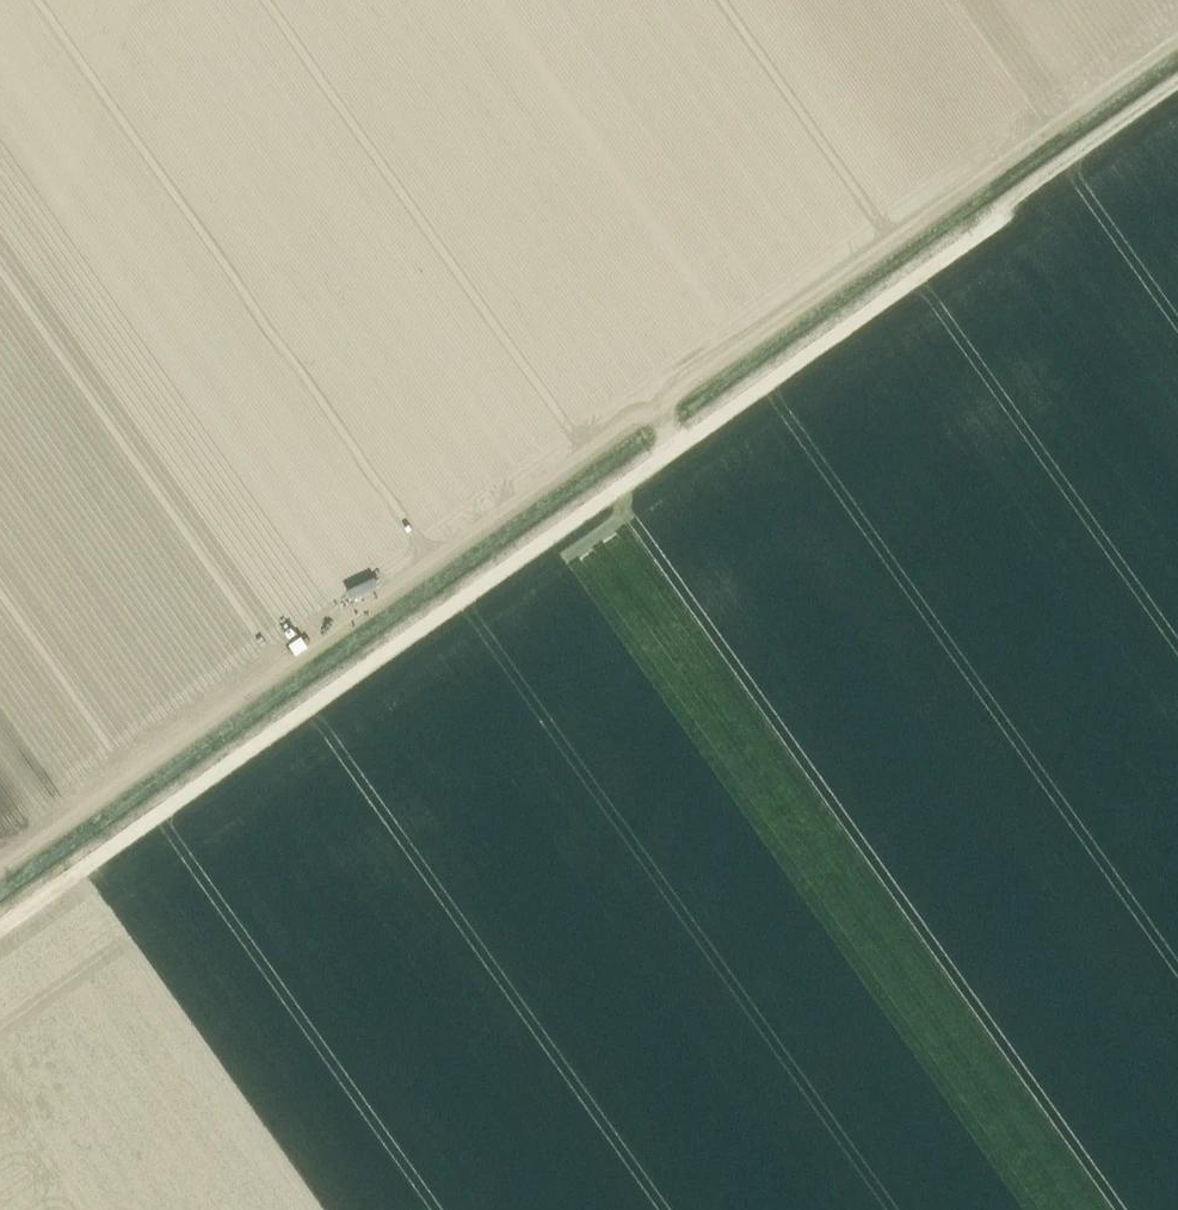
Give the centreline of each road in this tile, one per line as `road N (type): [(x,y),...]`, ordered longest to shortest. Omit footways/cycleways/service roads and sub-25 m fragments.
road 1 (track): [(0,925),(998,224)]
road 2 (track): [(1177,82),(1007,203),(998,224)]

